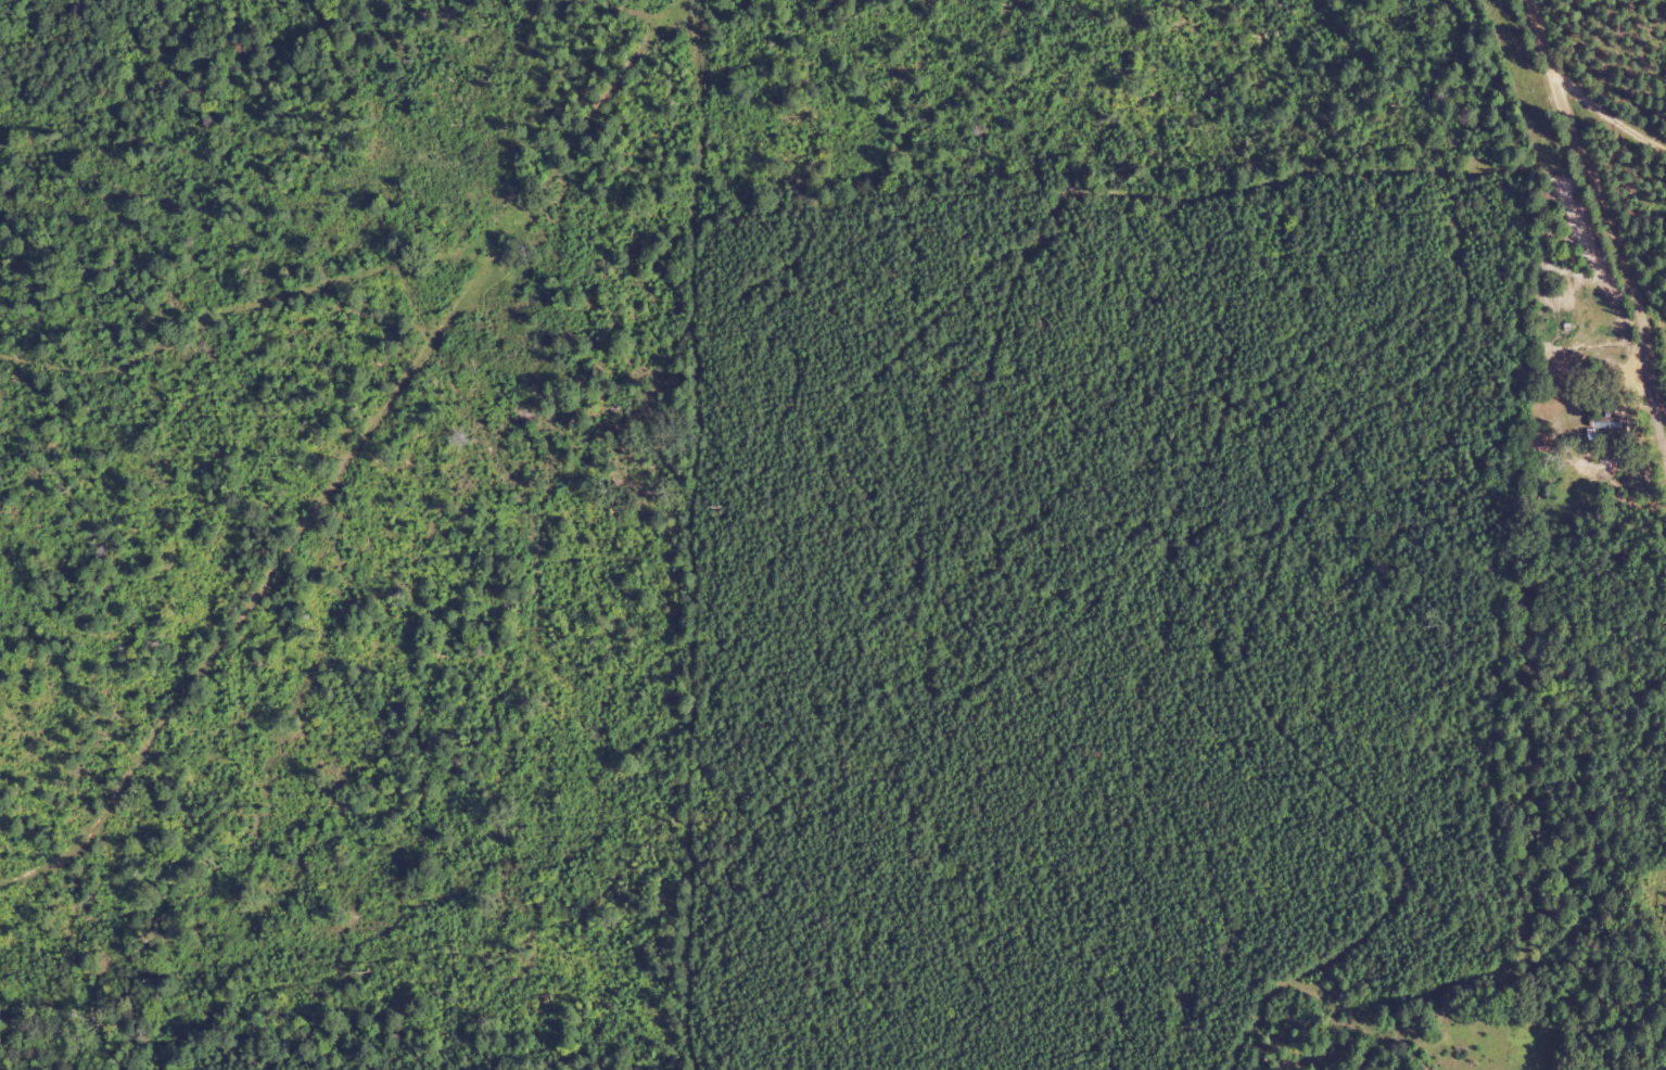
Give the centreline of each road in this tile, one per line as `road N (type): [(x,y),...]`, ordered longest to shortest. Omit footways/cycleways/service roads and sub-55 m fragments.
road 1 (residential): [(1665,601),(1607,404),(1591,392),(1580,276),(1517,0)]

